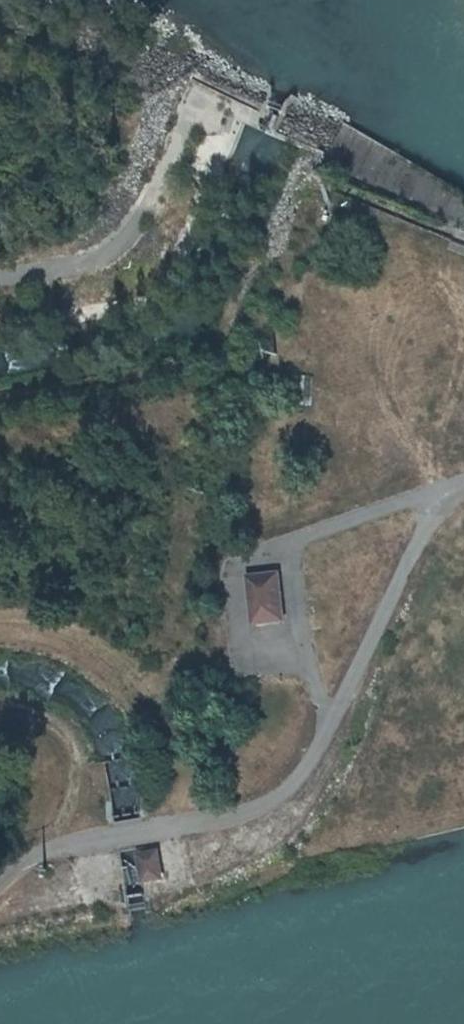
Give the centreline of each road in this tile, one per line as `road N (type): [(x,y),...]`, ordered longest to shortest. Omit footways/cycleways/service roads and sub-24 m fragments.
road 1 (track): [(0,277),(99,261),(121,247),(200,97)]

